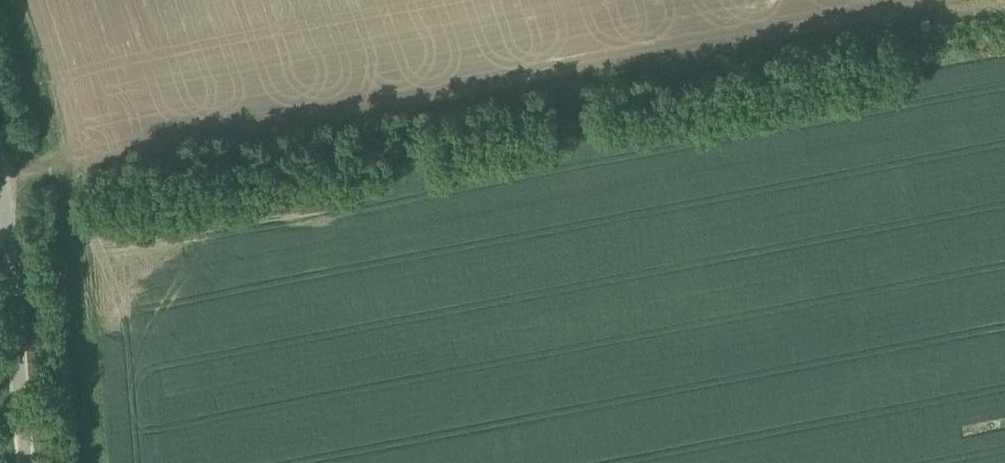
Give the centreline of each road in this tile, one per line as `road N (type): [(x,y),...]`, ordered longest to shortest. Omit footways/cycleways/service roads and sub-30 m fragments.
road 1 (unclassified): [(0,198),(28,462)]

